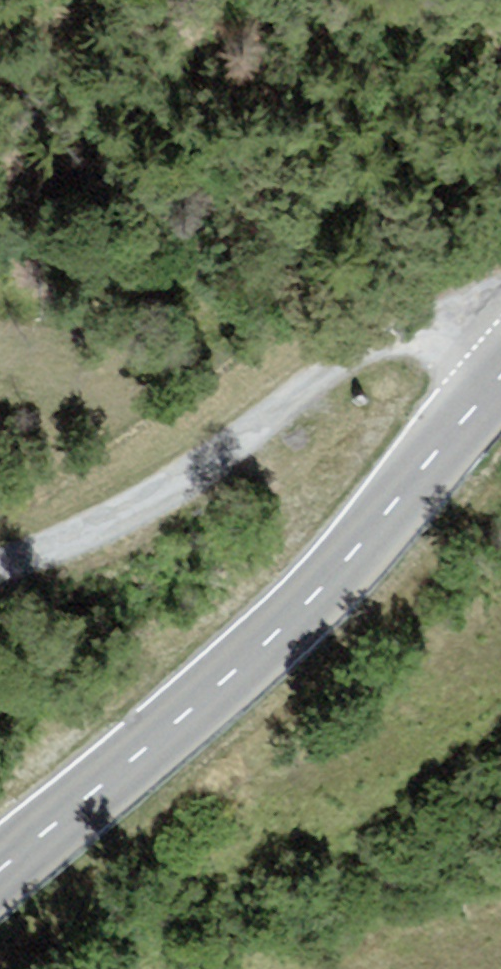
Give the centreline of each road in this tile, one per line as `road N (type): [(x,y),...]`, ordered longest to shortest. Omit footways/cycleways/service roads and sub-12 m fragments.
road 1 (tertiary): [(500,388),(239,686),(0,896)]
road 2 (unclassified): [(0,577),(135,521),(404,361),(500,364)]

